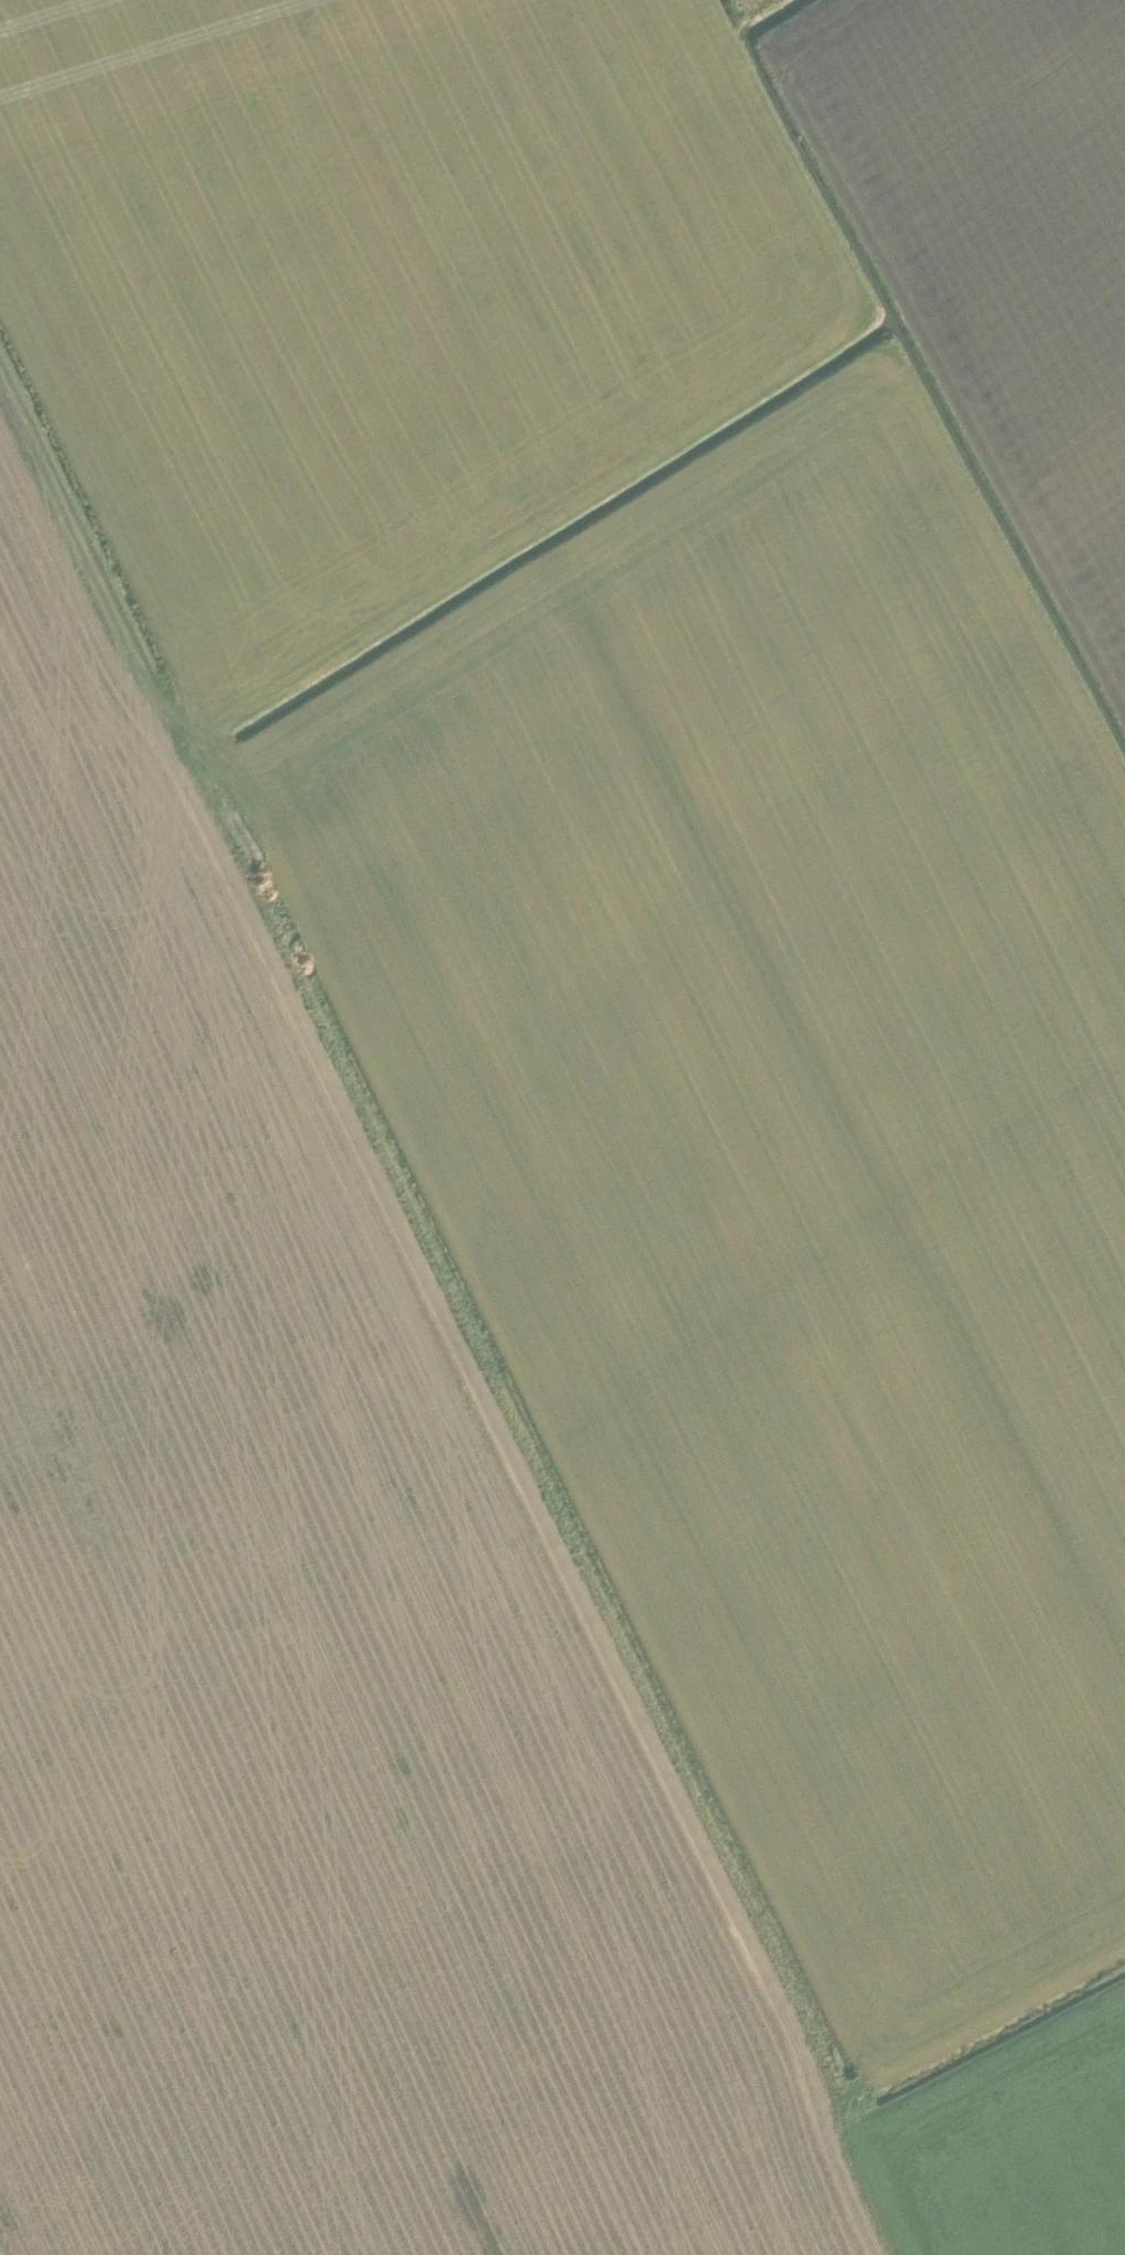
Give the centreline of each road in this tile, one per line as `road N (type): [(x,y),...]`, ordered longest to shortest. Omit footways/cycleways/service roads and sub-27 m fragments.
road 1 (track): [(0,373),(182,747)]

